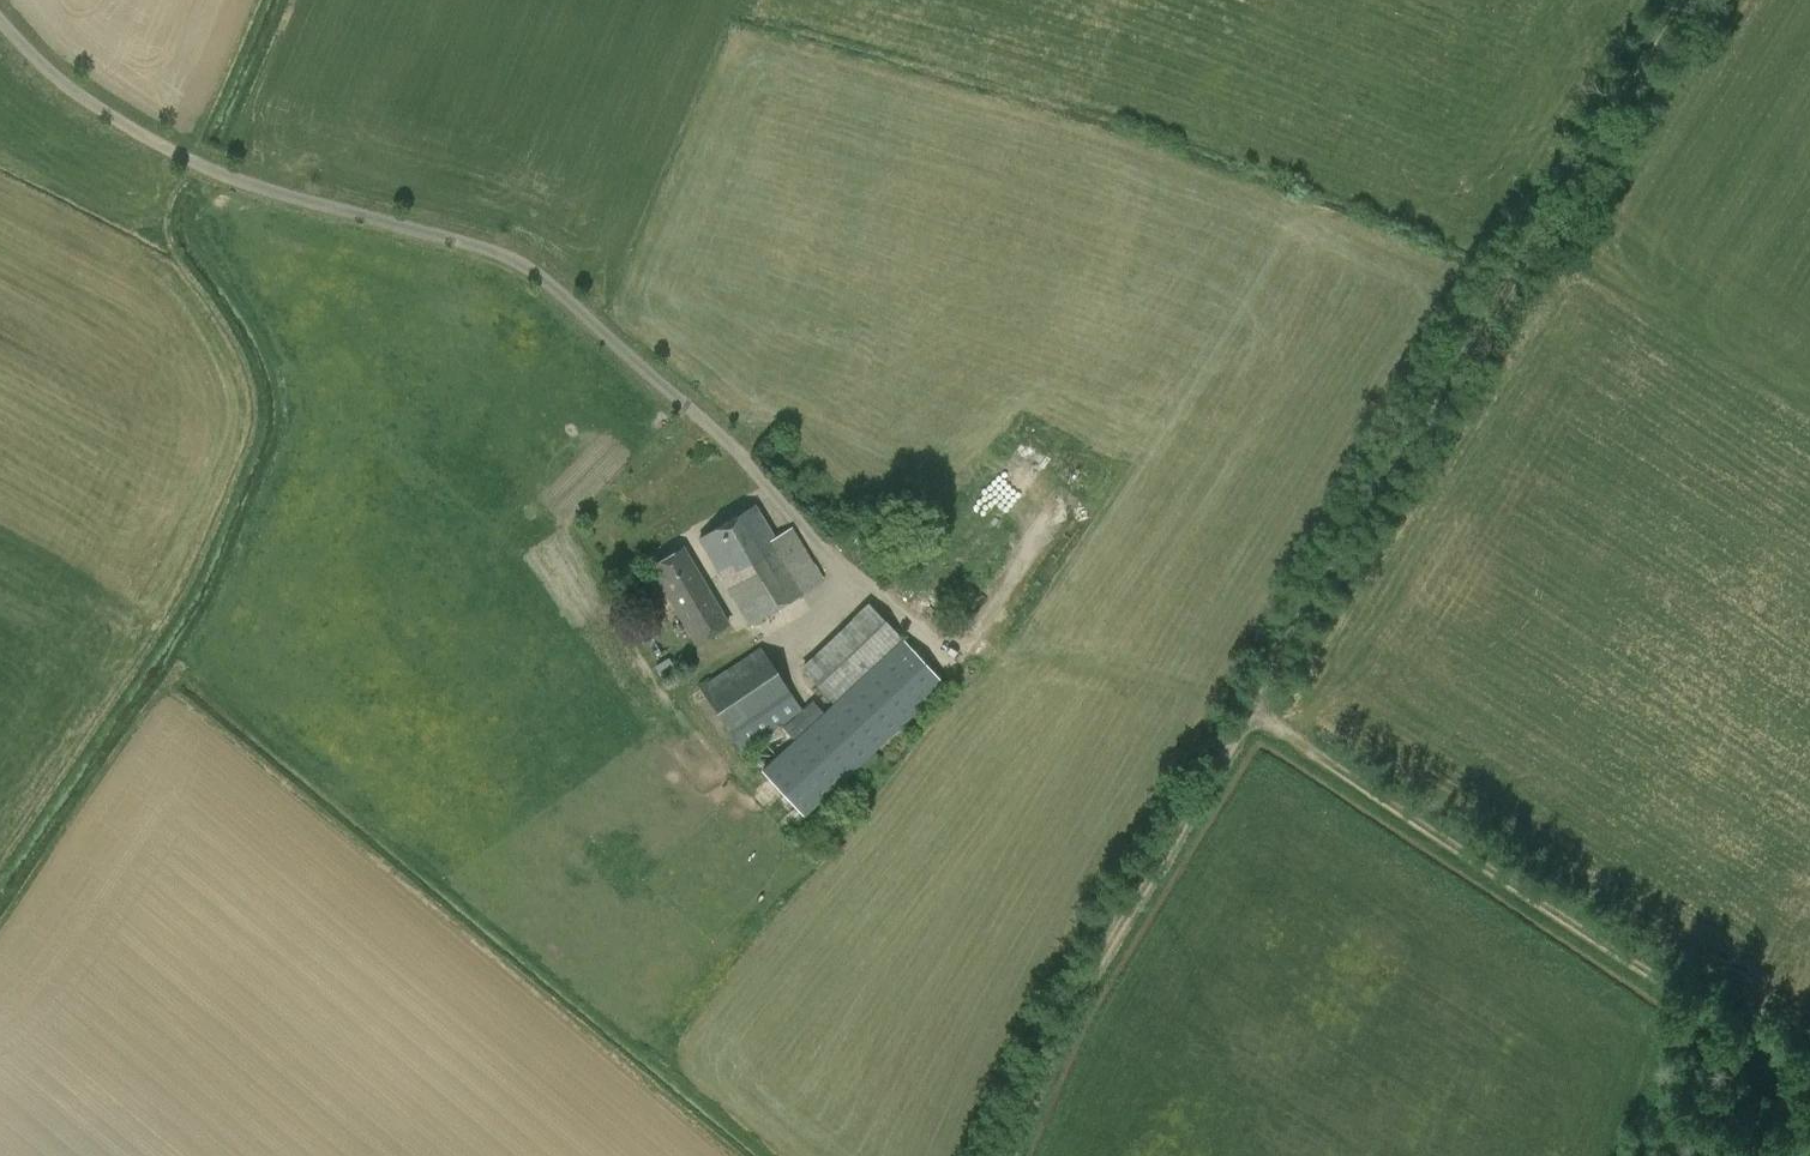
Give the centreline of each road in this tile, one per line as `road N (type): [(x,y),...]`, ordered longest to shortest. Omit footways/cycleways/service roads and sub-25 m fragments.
road 1 (track): [(1251,712),(1684,0)]
road 2 (unclassified): [(701,421),(564,279),(504,248),(302,201),(187,159),(62,82),(0,18)]
road 3 (track): [(1809,1076),(1251,712)]
road 4 (track): [(1007,1155),(1089,982),(1251,712)]

